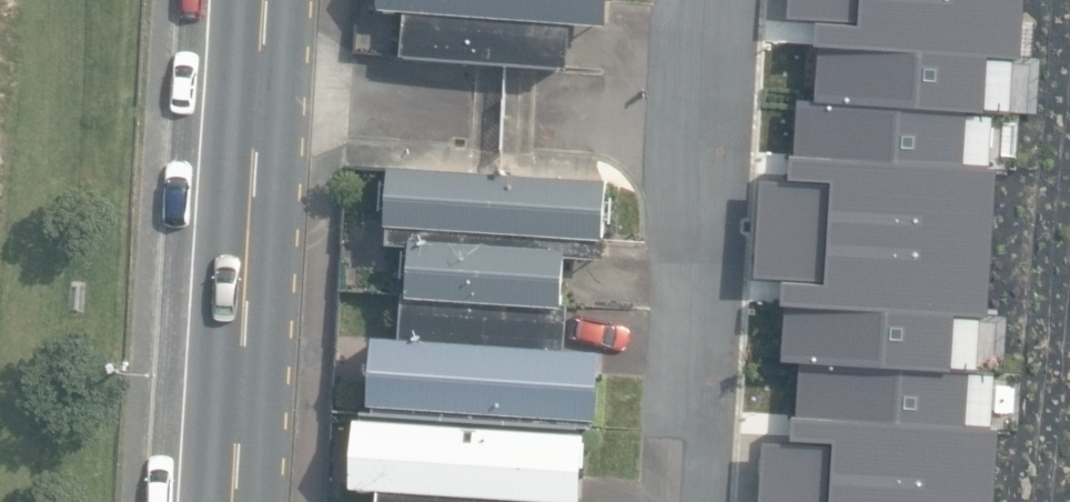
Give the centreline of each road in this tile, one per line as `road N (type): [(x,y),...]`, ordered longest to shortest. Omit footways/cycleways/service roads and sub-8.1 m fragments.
road 1 (secondary): [(263,0),(232,501)]

